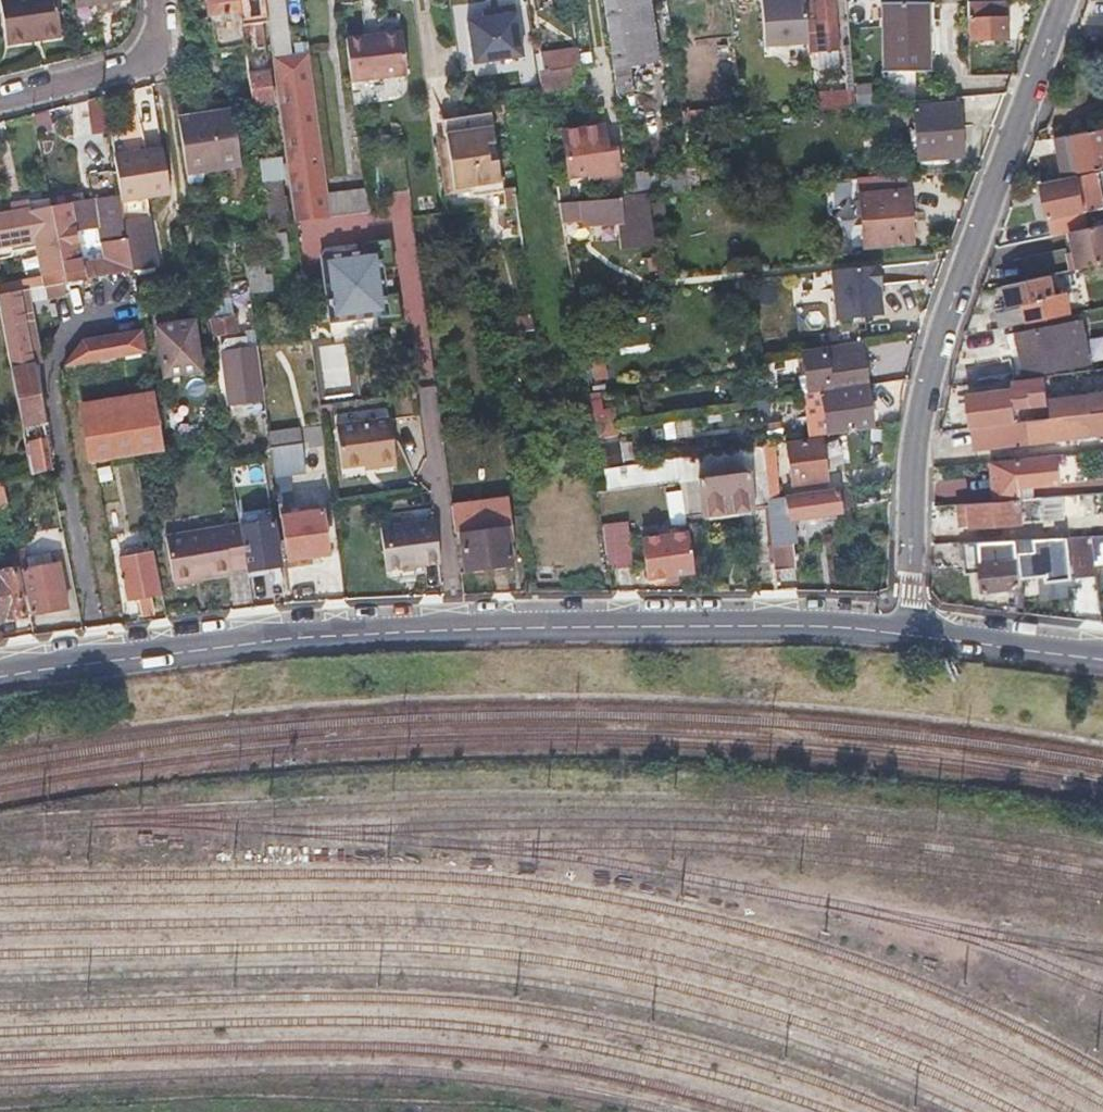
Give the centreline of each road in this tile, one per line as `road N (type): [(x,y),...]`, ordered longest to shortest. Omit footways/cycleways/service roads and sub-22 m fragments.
road 1 (secondary): [(0,677),(247,643),(446,630),(906,635)]
road 2 (residential): [(906,635),(913,445),(926,382),(1066,0)]
road 3 (residential): [(0,100),(140,63),(160,29),(158,0)]
road 4 (secondary): [(906,635),(1102,660)]

